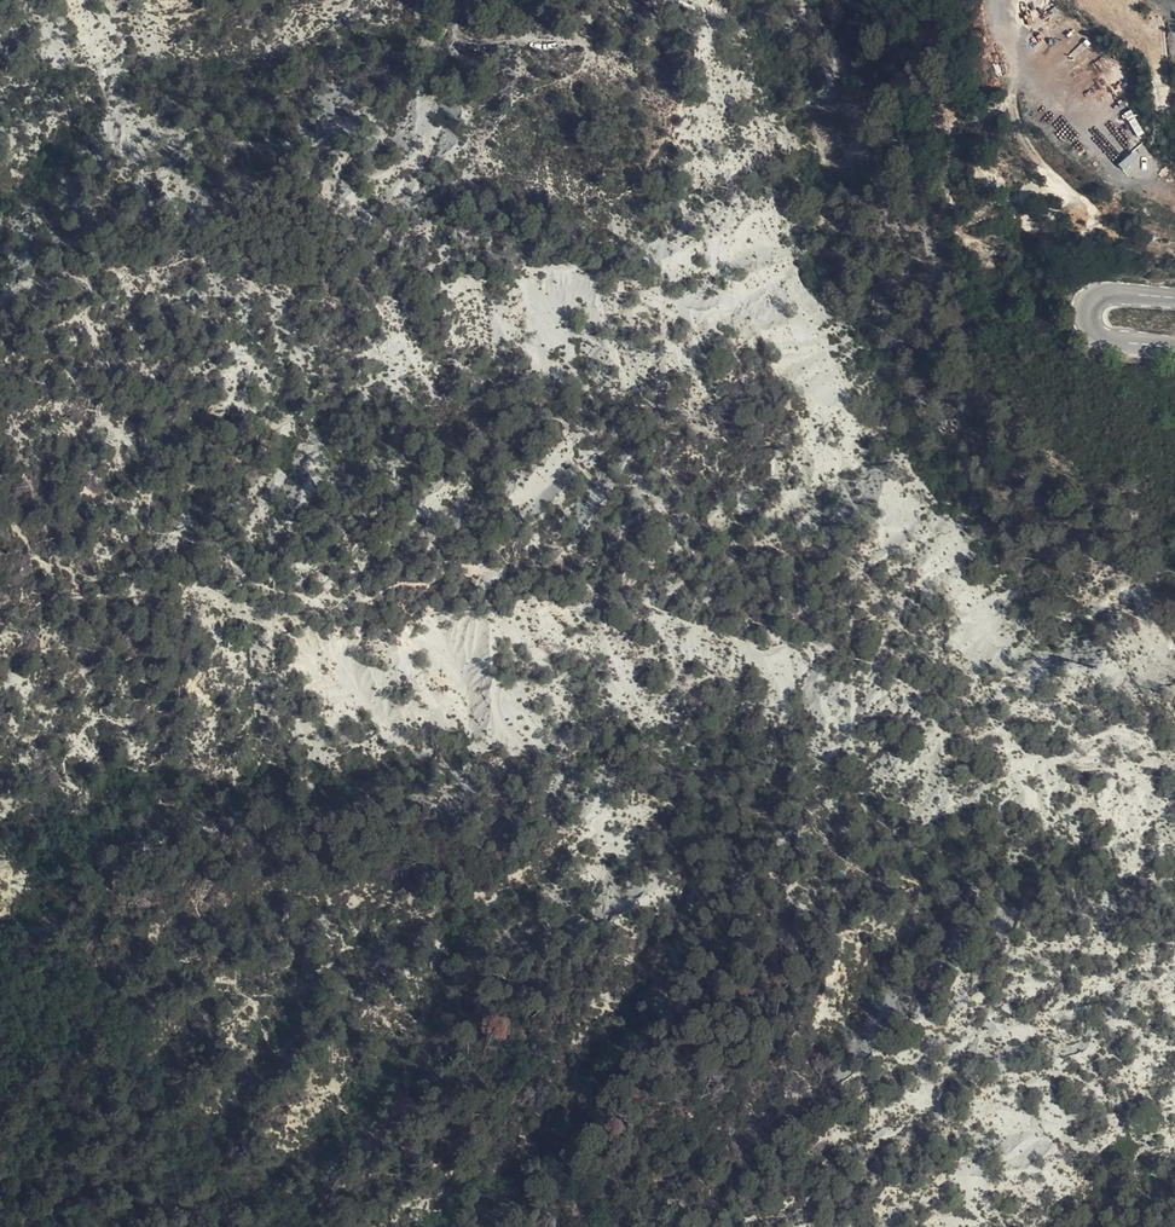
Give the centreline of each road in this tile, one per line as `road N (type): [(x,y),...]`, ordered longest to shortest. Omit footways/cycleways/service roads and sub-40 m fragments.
road 1 (primary): [(1174,349),(1092,332),(1086,308),(1109,294),(1174,297)]

